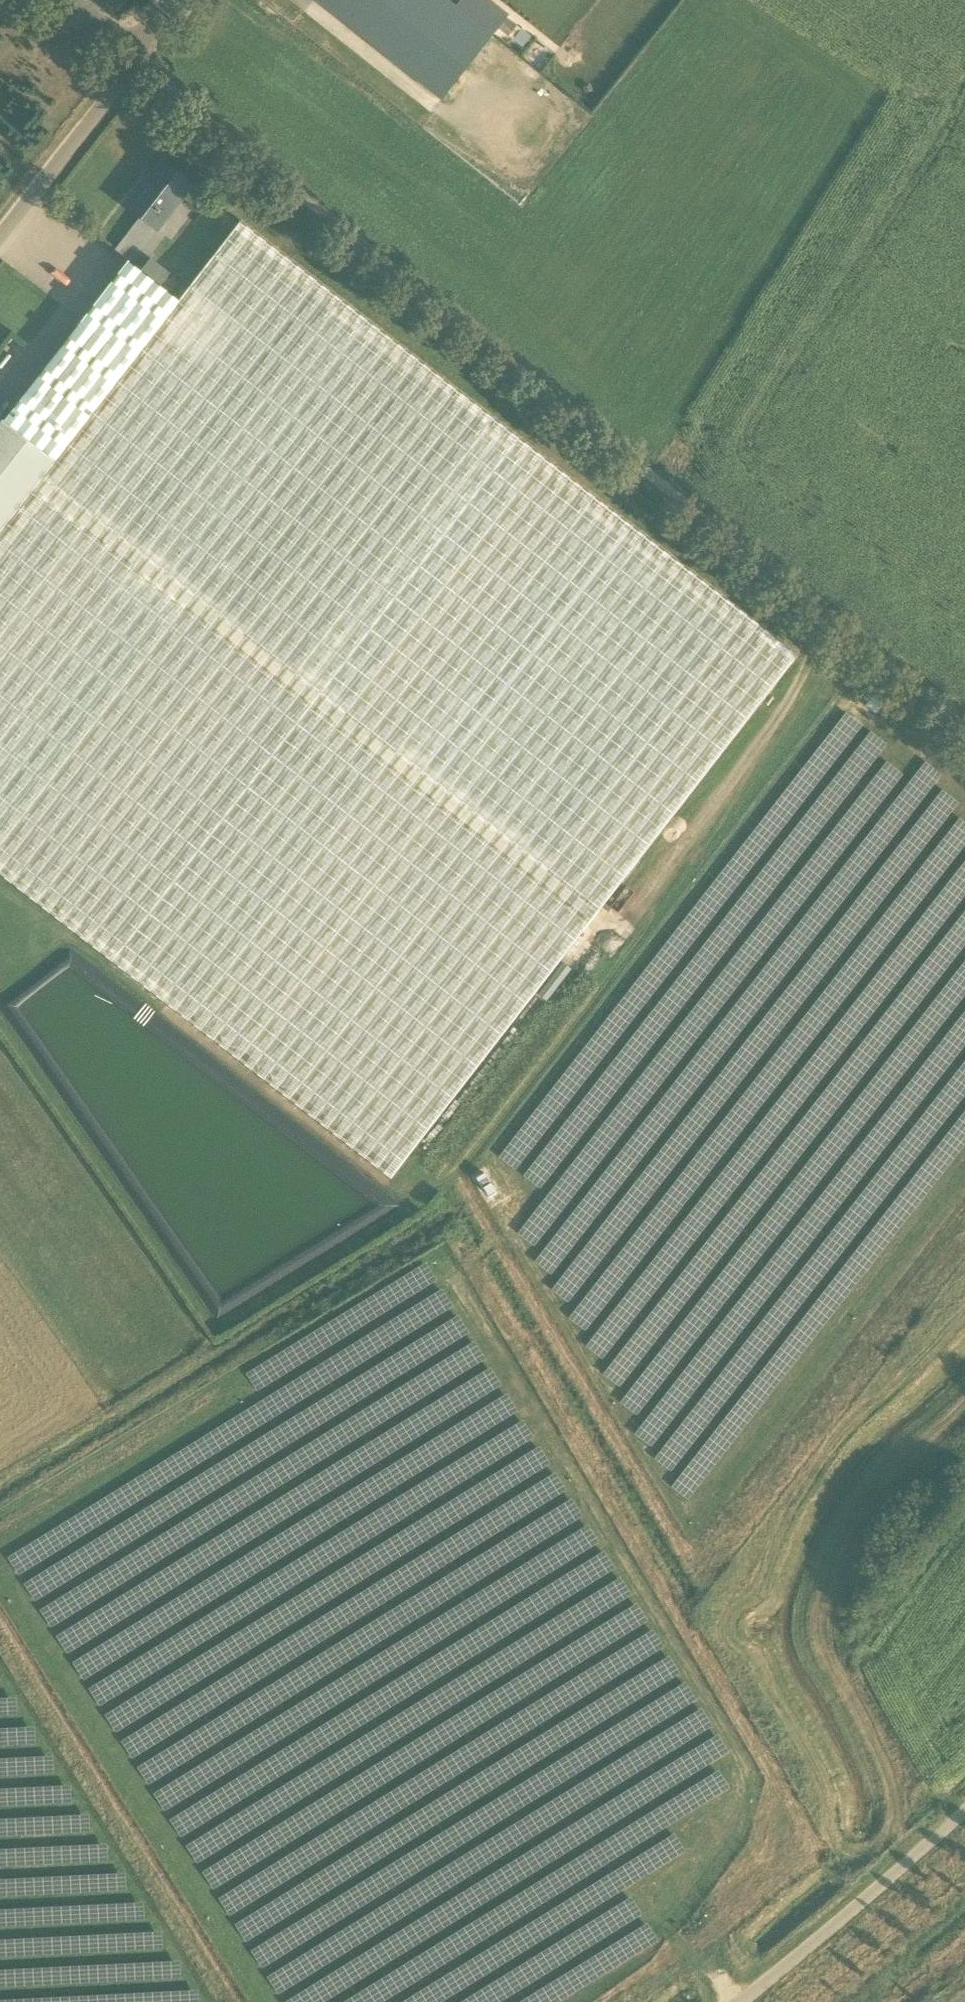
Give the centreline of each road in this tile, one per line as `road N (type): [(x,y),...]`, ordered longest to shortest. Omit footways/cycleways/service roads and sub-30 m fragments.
road 1 (unclassified): [(964,726),(130,53)]
road 2 (unclassified): [(0,237),(130,53)]
road 3 (unclassified): [(902,1865),(743,2001)]

